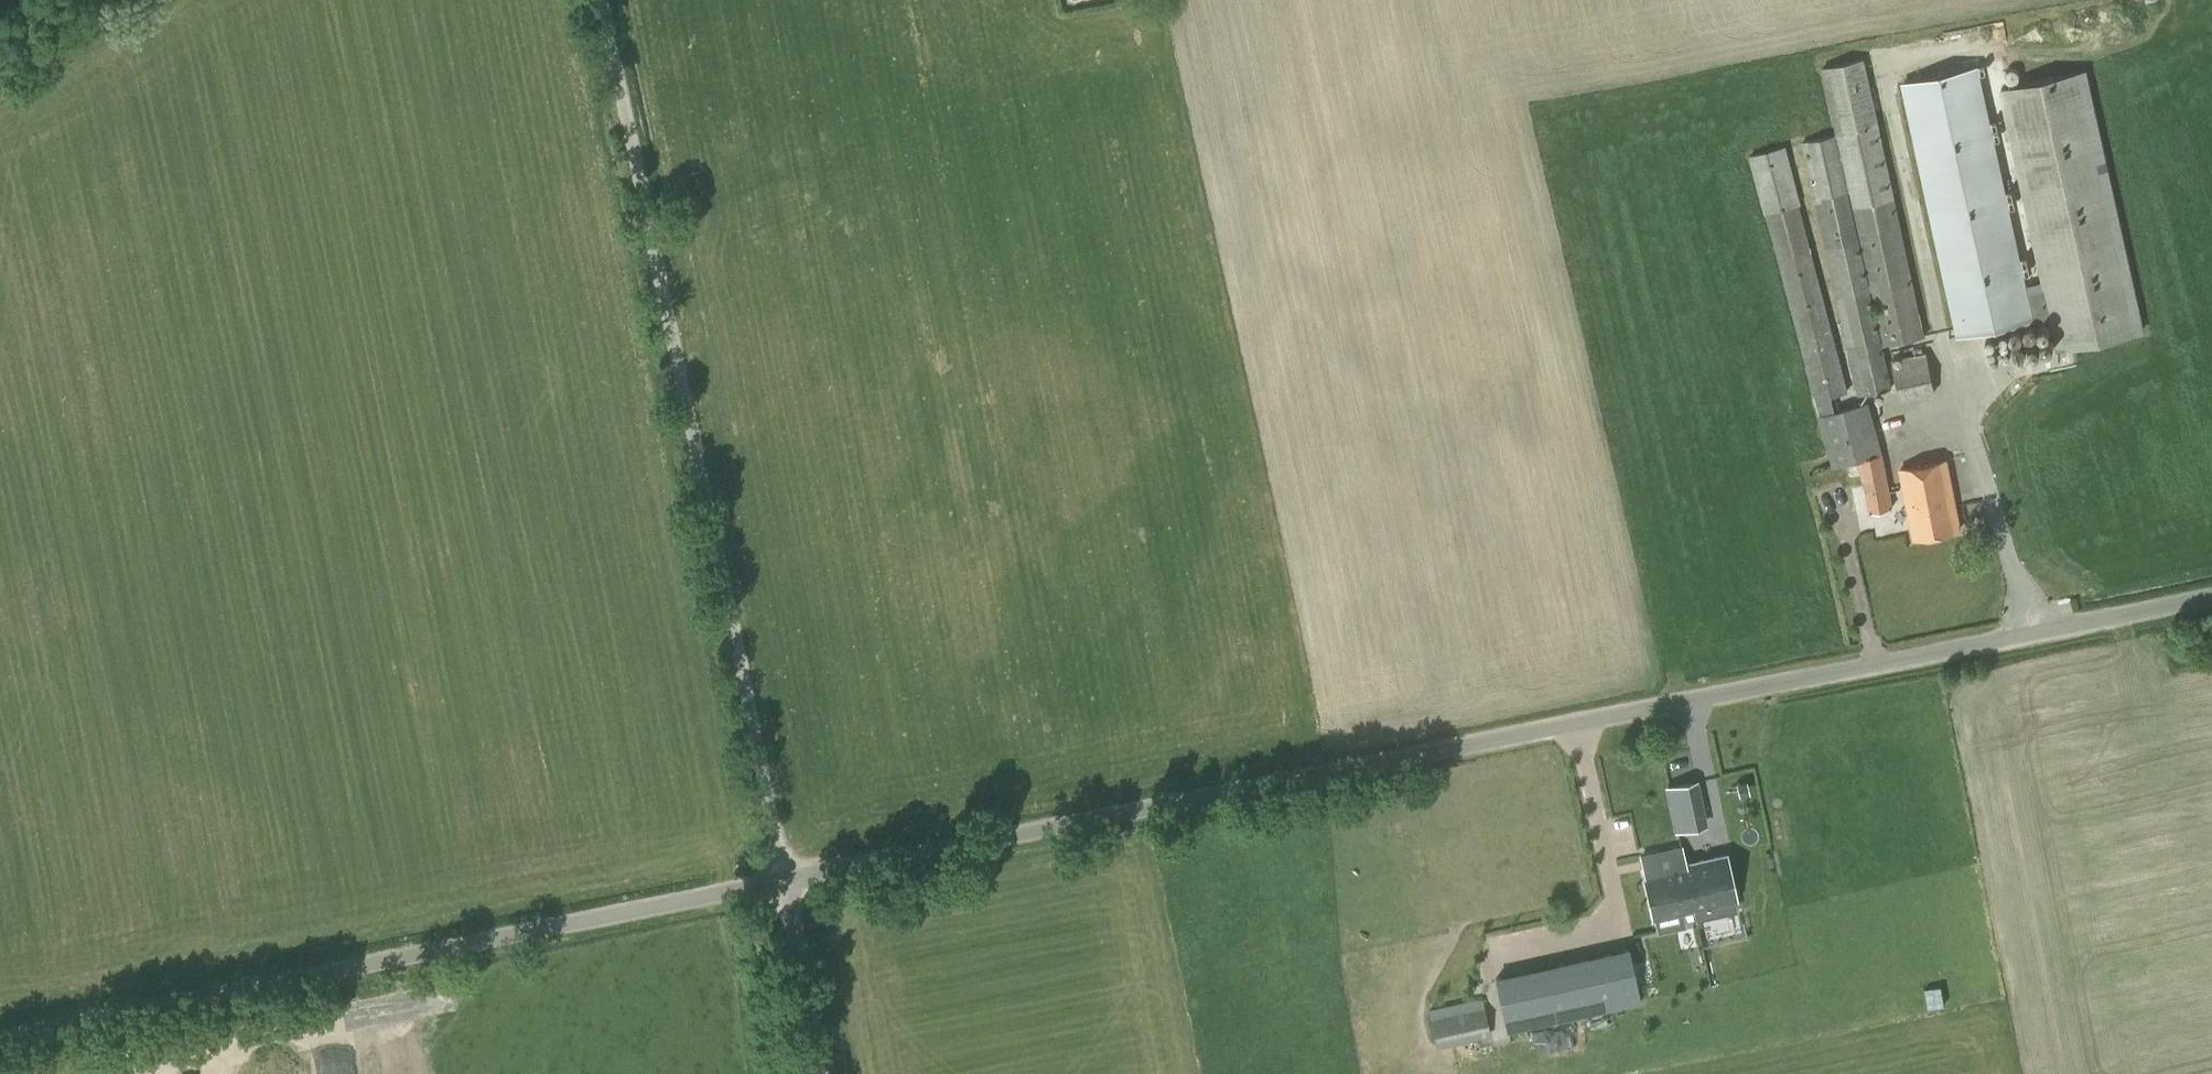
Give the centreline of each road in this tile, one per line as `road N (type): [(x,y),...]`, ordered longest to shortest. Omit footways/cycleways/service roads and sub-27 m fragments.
road 1 (unclassified): [(784,880),(2211,593)]
road 2 (unclassified): [(784,880),(602,0)]
road 3 (unclassified): [(0,1031),(784,880)]
road 4 (unclassified): [(828,1073),(784,880)]

